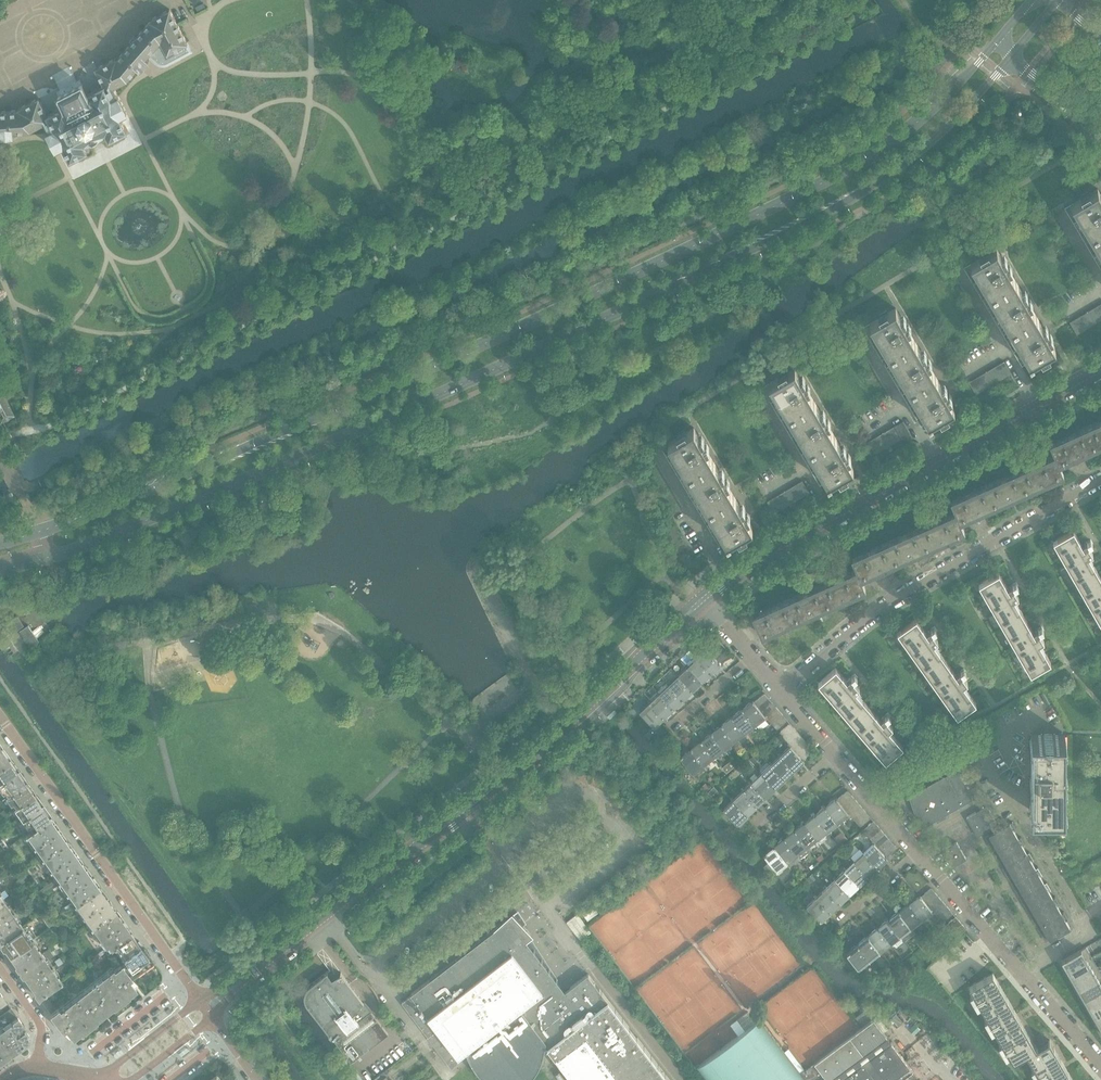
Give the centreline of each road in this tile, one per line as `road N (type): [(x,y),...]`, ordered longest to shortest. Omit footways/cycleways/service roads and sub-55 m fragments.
road 1 (secondary): [(0,569),(73,550),(373,426),(823,216),(928,145),(1012,57)]
road 2 (secondary): [(995,43),(918,123),(815,187),(181,480),(0,542)]
road 3 (residential): [(732,575),(1100,368)]
road 4 (residential): [(1100,478),(896,596),(783,692)]
road 5 (residential): [(185,980),(0,717)]
road 6 (residential): [(206,1011),(427,838)]
road 7 (residential): [(919,854),(1100,1064)]
road 8 (residential): [(468,806),(673,627)]
road 9 (residential): [(185,980),(75,1065),(74,1073)]
road 10 (residential): [(834,756),(919,854)]
road 11 (residential): [(206,1011),(189,1009),(100,1077)]

